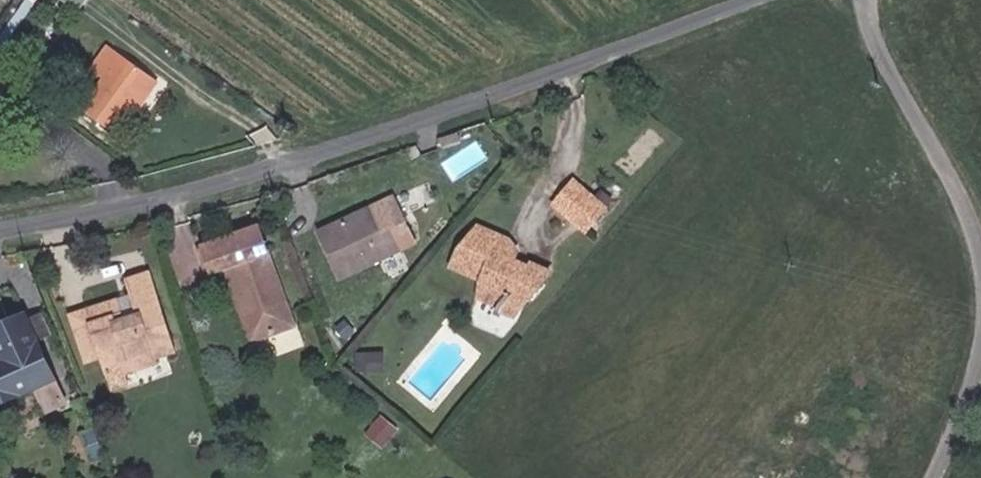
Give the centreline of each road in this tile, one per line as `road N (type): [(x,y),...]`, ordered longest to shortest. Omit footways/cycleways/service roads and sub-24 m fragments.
road 1 (unclassified): [(753,0),(83,220),(0,234)]
road 2 (unclassified): [(980,239),(877,27),(875,0)]

